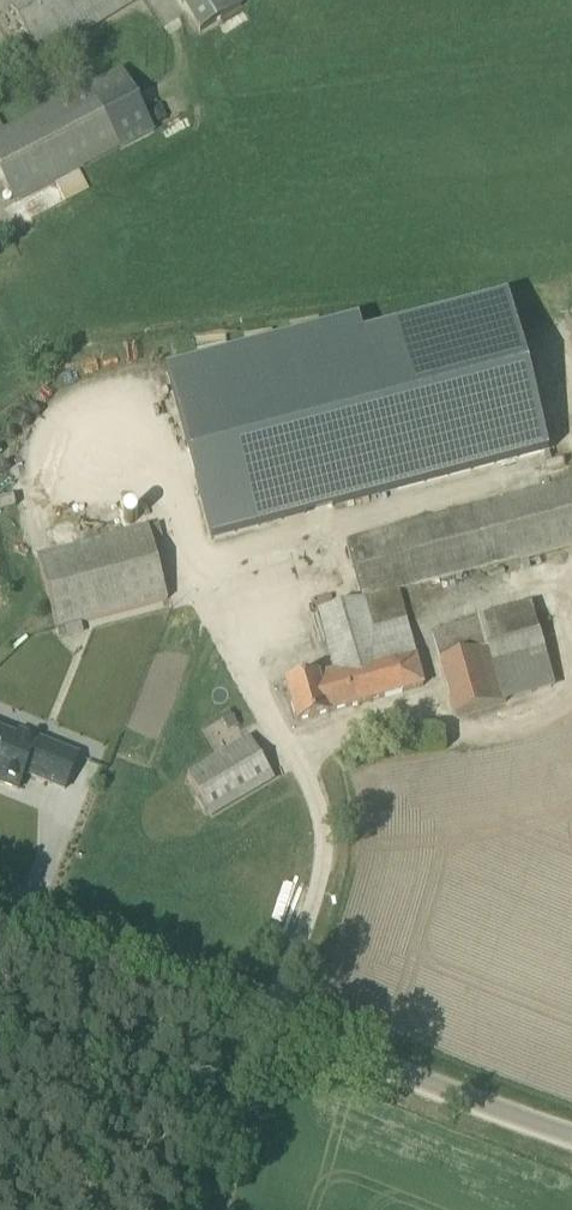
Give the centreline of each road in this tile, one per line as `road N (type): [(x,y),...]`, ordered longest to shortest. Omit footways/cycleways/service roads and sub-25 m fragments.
road 1 (unclassified): [(571,1122),(0,906)]

